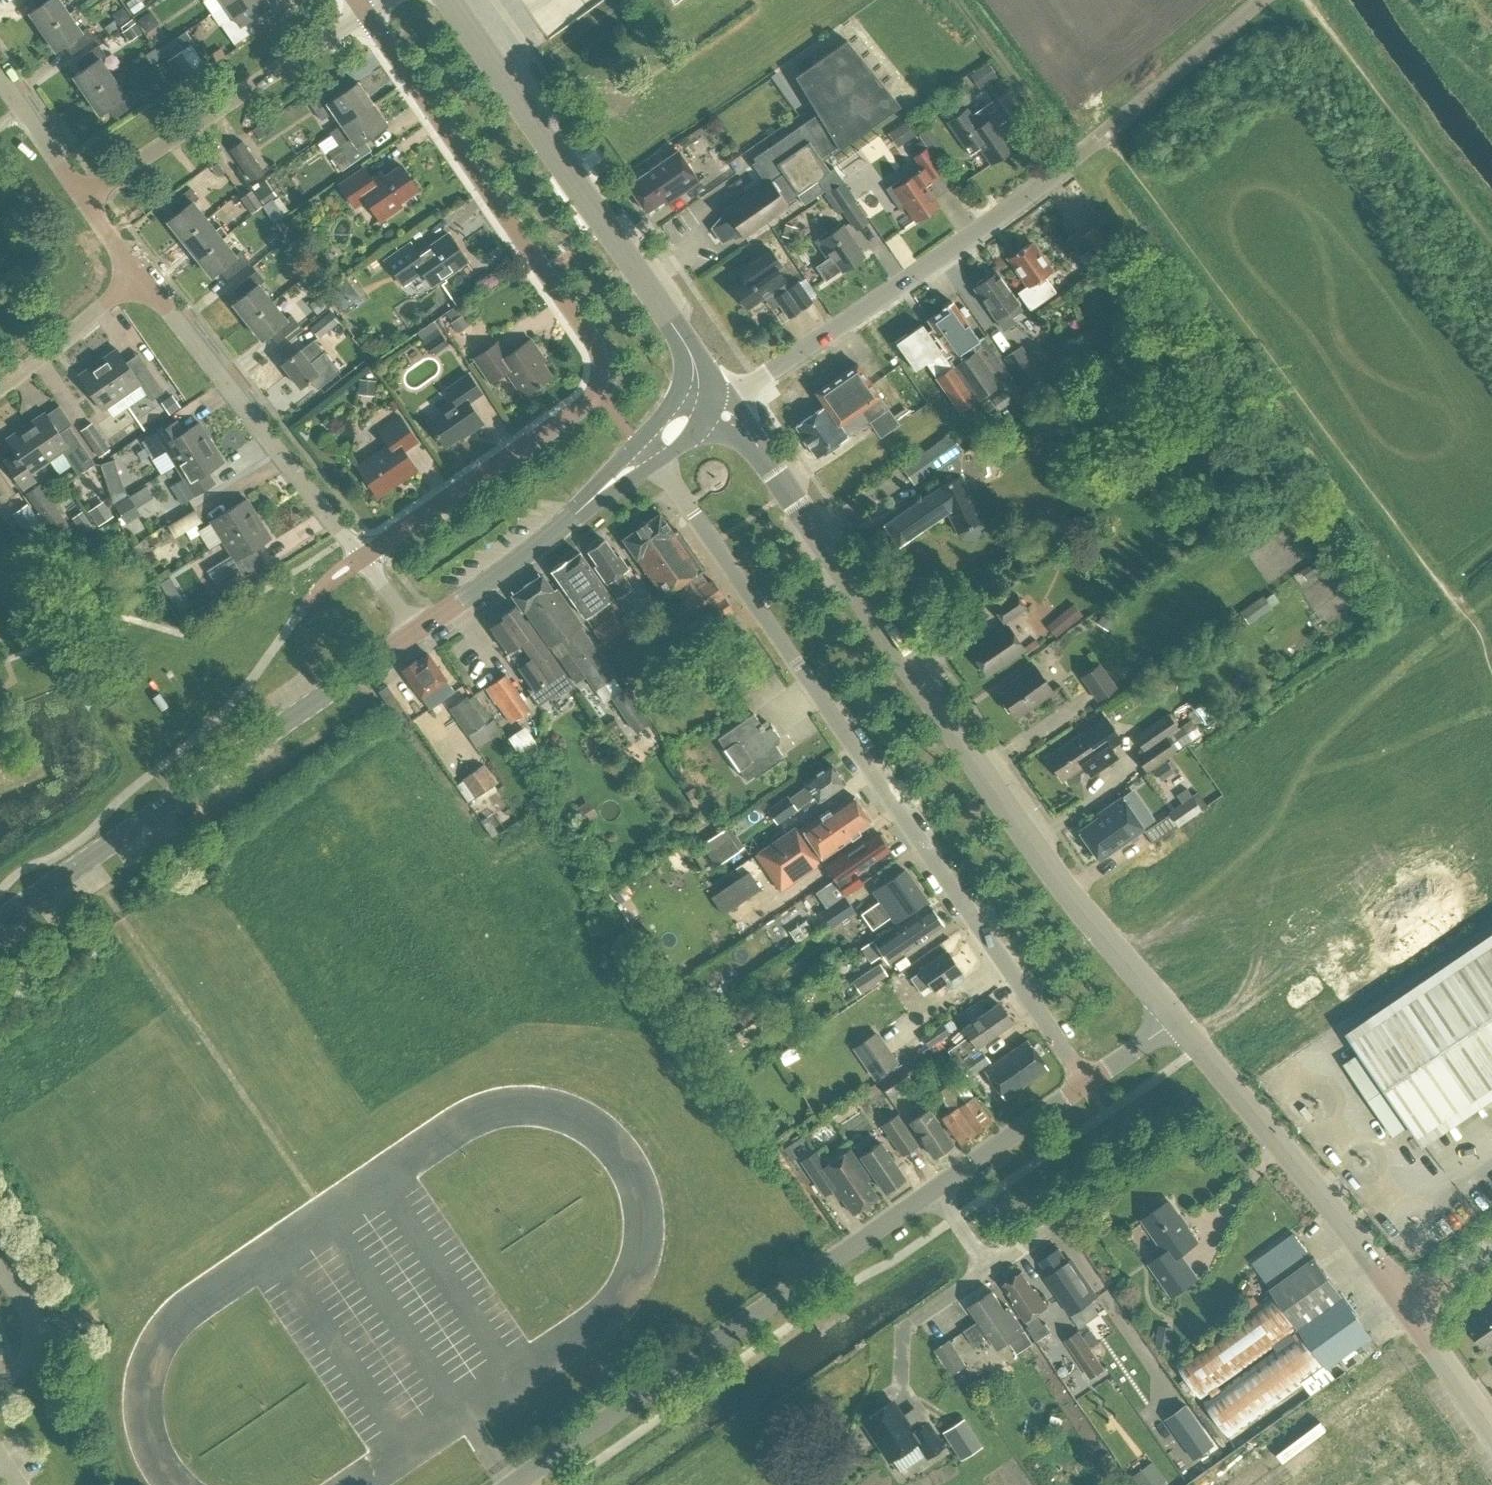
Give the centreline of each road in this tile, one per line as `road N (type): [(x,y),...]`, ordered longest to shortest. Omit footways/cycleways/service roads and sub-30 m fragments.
road 1 (unclassified): [(1174,1020),(1068,893),(722,398)]
road 2 (residential): [(1085,1085),(649,455)]
road 3 (residential): [(364,558),(587,402),(598,377),(590,338),(366,13)]
road 4 (unclassified): [(722,398),(1025,196),(1263,0)]
road 5 (unclassified): [(512,1484),(932,1192)]
road 6 (tertiary): [(0,919),(415,631)]
road 7 (tertiary): [(722,398),(450,0)]
road 8 (unclassified): [(1407,1305),(1174,1020)]
road 9 (residential): [(364,558),(138,275)]
road 10 (residential): [(85,198),(366,13)]
road 11 (tertiary): [(415,631),(649,455)]
road 12 (unclassified): [(932,1192),(1085,1085)]
road 13 (residential): [(0,387),(138,275)]
road 14 (residential): [(85,198),(0,77)]
road 15 (unclassified): [(1491,1425),(1407,1305)]
road 16 (residential): [(0,1380),(22,1364),(36,1340),(34,1317),(0,1264)]

